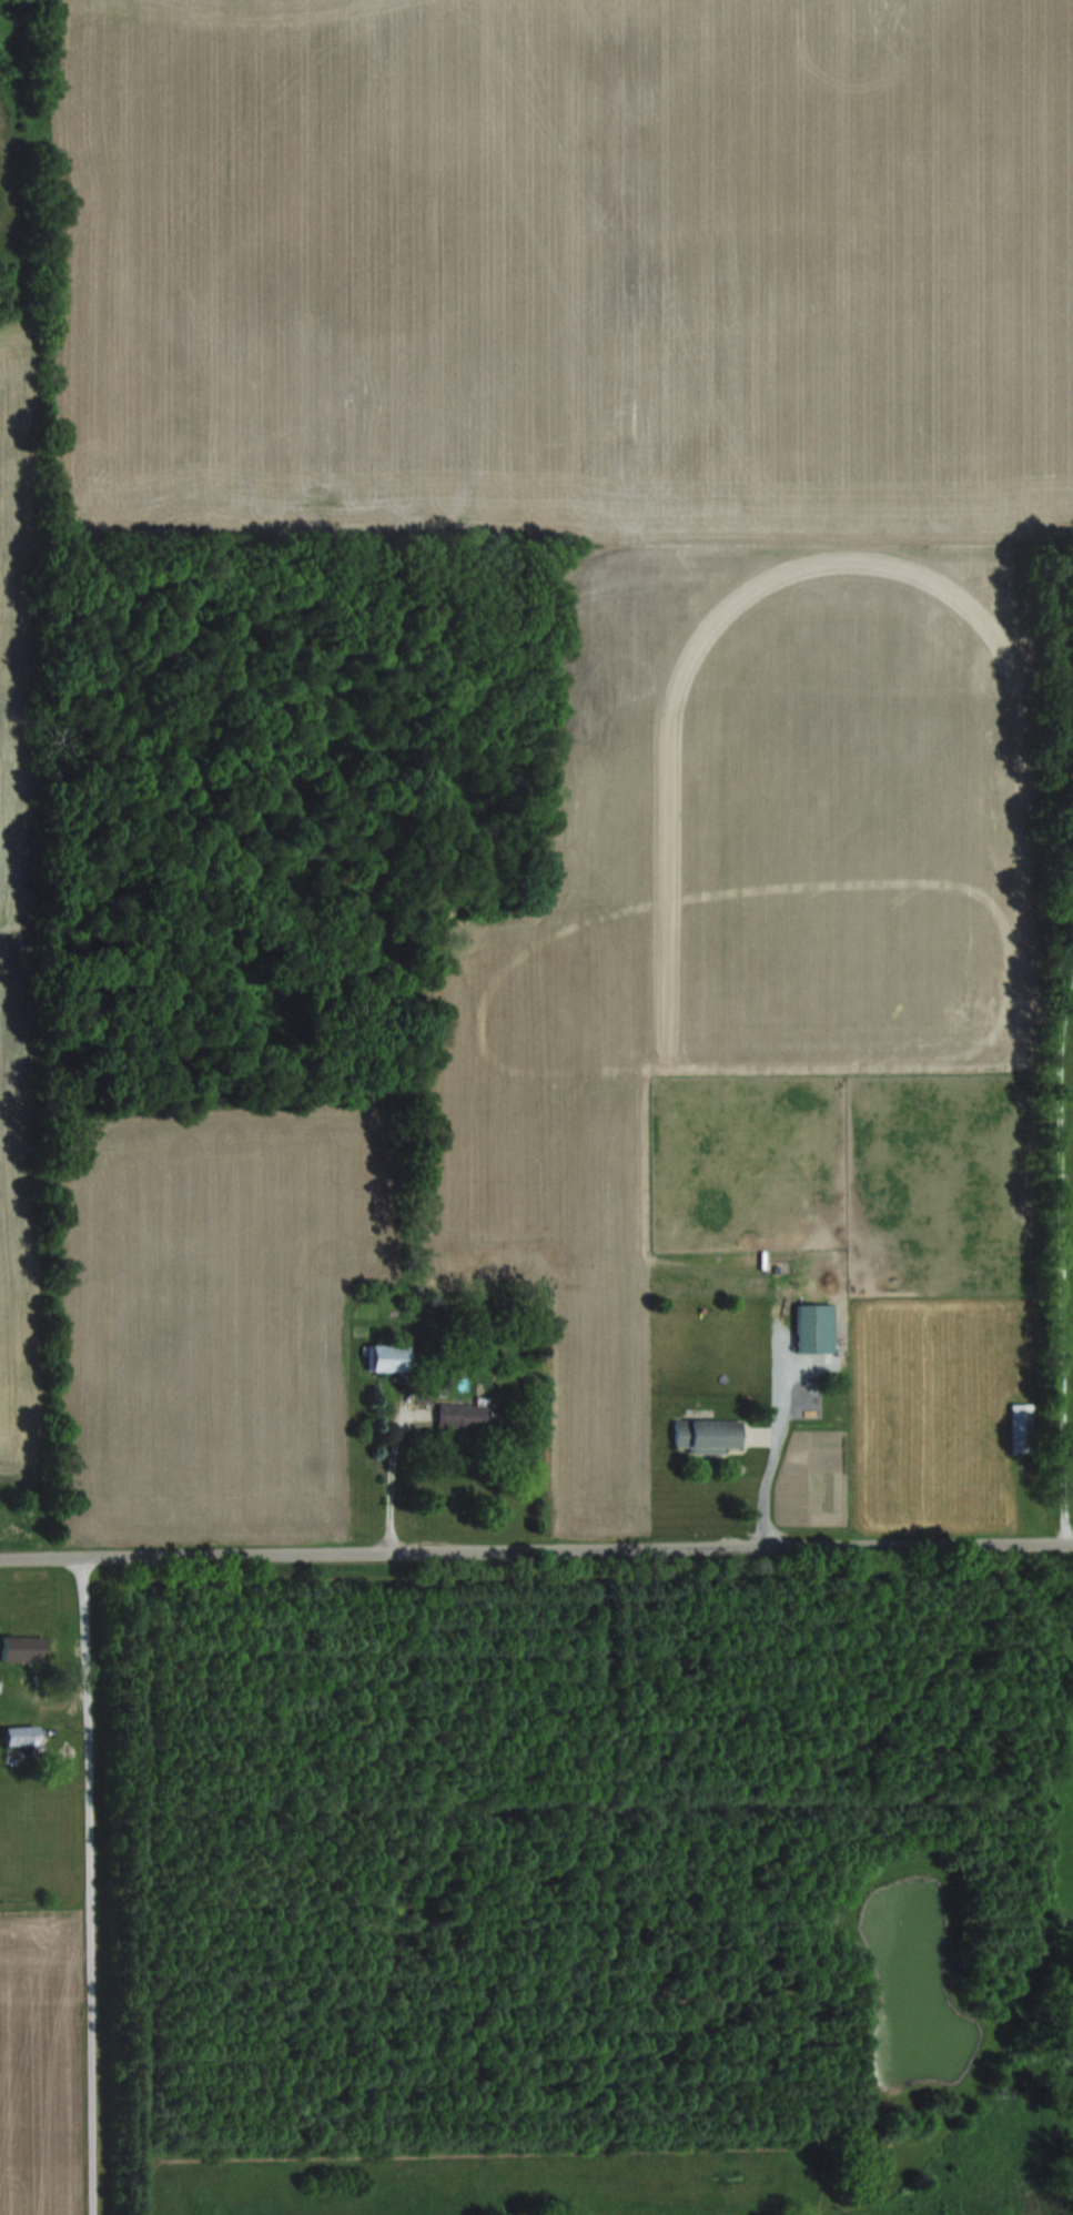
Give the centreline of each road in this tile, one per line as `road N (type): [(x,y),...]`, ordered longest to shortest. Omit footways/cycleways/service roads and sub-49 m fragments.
road 1 (residential): [(1072,1543),(0,1558)]
road 2 (residential): [(63,1557),(78,2214)]

